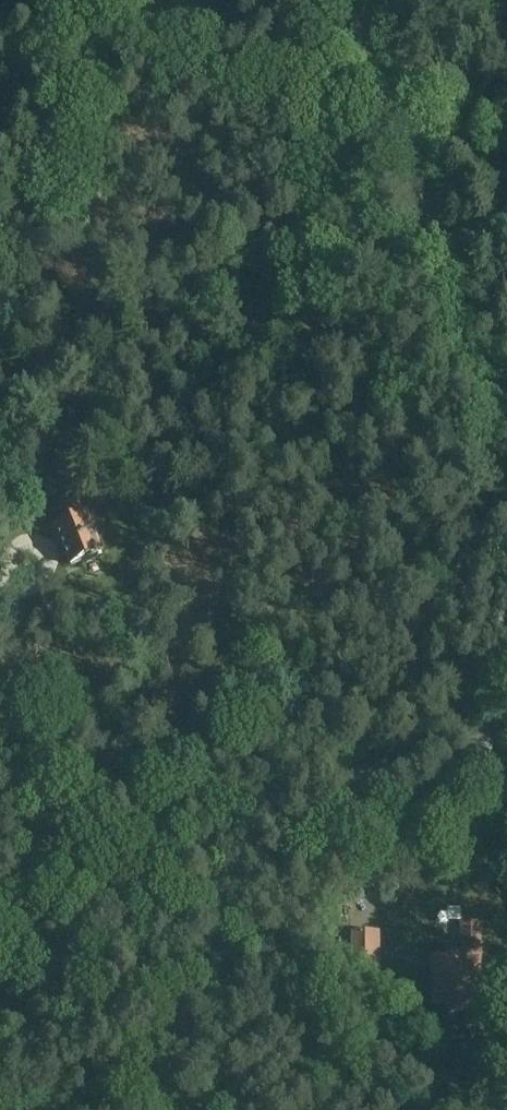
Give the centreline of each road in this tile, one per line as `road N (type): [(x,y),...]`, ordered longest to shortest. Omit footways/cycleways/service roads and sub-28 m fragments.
road 1 (track): [(0,771),(156,805),(259,801),(470,749),(506,750)]
road 2 (unclassified): [(506,453),(379,48),(375,0)]

